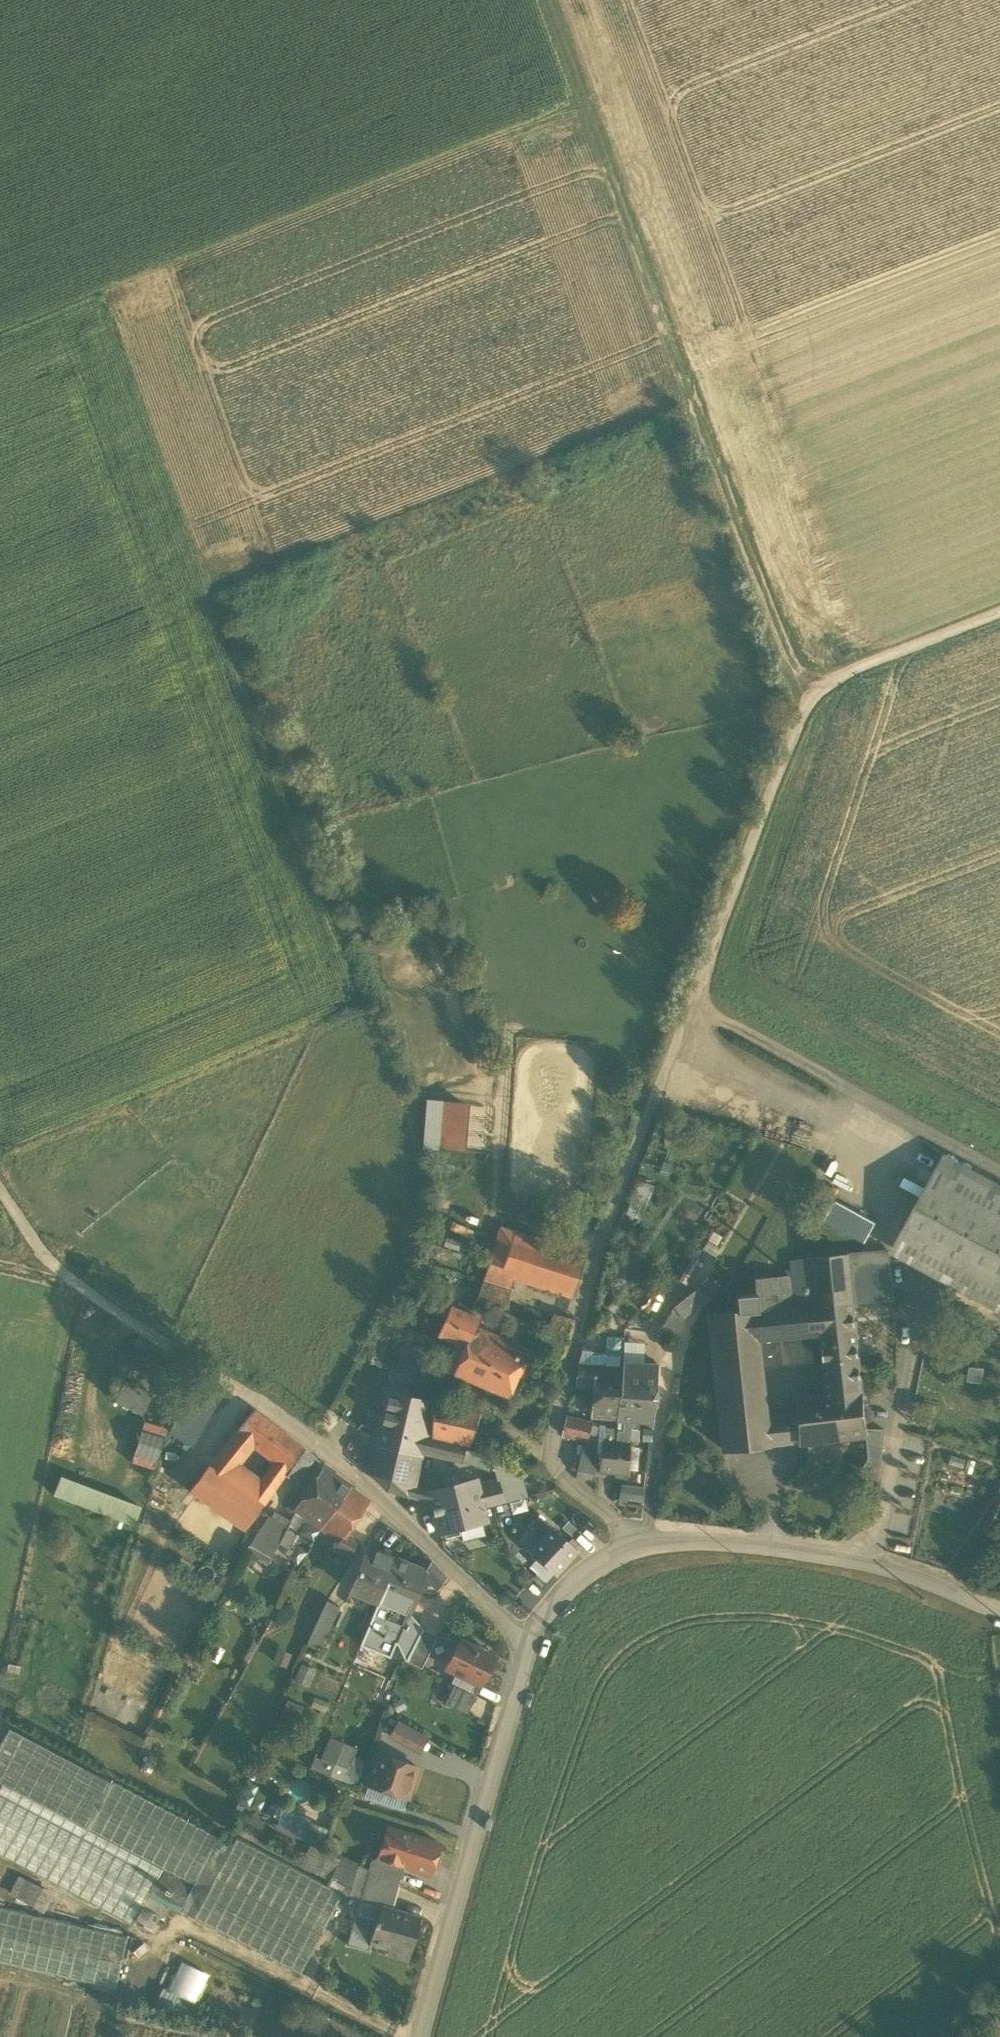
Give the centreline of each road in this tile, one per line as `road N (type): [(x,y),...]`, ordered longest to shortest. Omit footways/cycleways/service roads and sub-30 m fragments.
road 1 (track): [(999,610),(826,679),(803,700),(595,1254),(544,1461),(643,1545)]
road 2 (track): [(544,0),(803,700)]
road 3 (unclassified): [(43,1255),(321,1442),(530,1647)]
road 4 (unclassified): [(530,1647),(571,1584),(643,1545),(871,1564),(999,1609)]
road 5 (unclassified): [(420,2036),(530,1647)]
road 6 (track): [(0,1190),(43,1255),(0,1254)]

